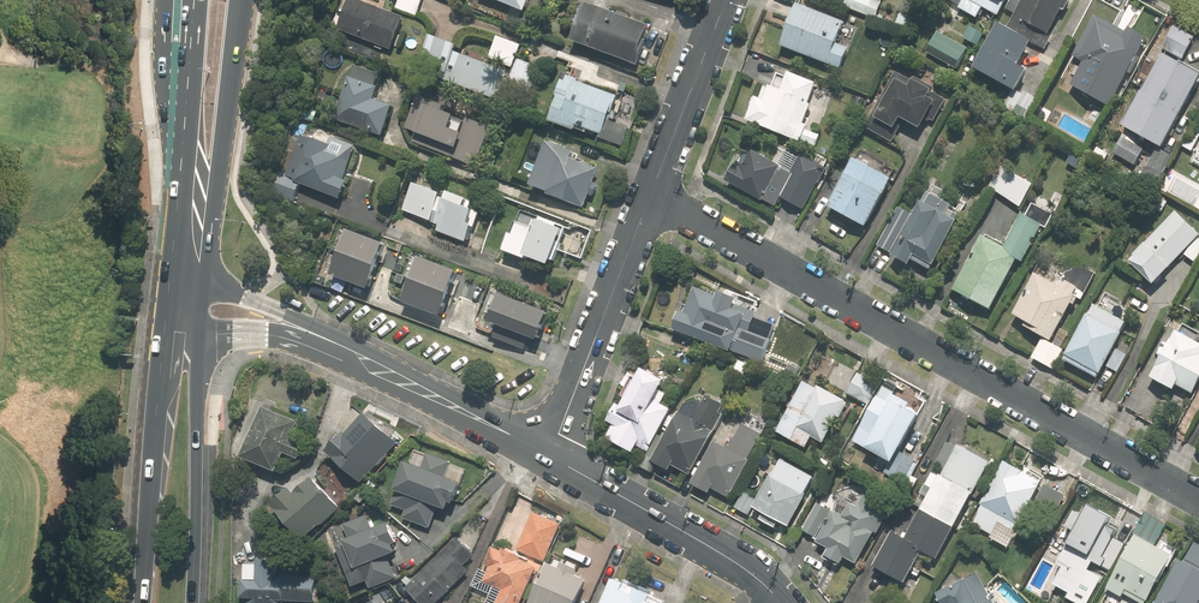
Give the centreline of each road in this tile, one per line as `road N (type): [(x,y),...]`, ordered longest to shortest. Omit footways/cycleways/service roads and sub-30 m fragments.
road 1 (residential): [(650,193),(1198,498)]
road 2 (residential): [(550,456),(650,193)]
road 3 (primary): [(141,602),(165,325)]
road 4 (tertiary): [(783,602),(747,567),(550,456)]
road 5 (primary): [(202,329),(193,602)]
road 6 (tertiary): [(550,456),(312,336)]
road 7 (primary): [(235,52),(208,284)]
road 8 (residential): [(650,193),(725,0)]
road 9 (motorway): [(187,138),(162,58),(165,0)]
road 10 (primary): [(169,277),(187,138)]
road 11 (primary): [(187,138),(198,0)]

